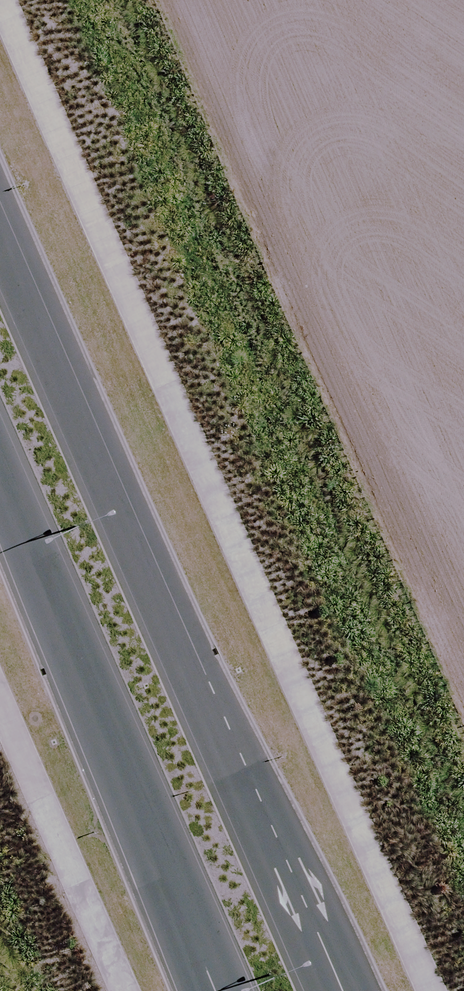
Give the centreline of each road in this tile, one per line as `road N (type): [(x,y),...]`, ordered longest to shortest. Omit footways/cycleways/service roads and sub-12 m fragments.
road 1 (secondary): [(0,229),(341,990)]
road 2 (secondary): [(215,990),(119,743),(0,480)]

